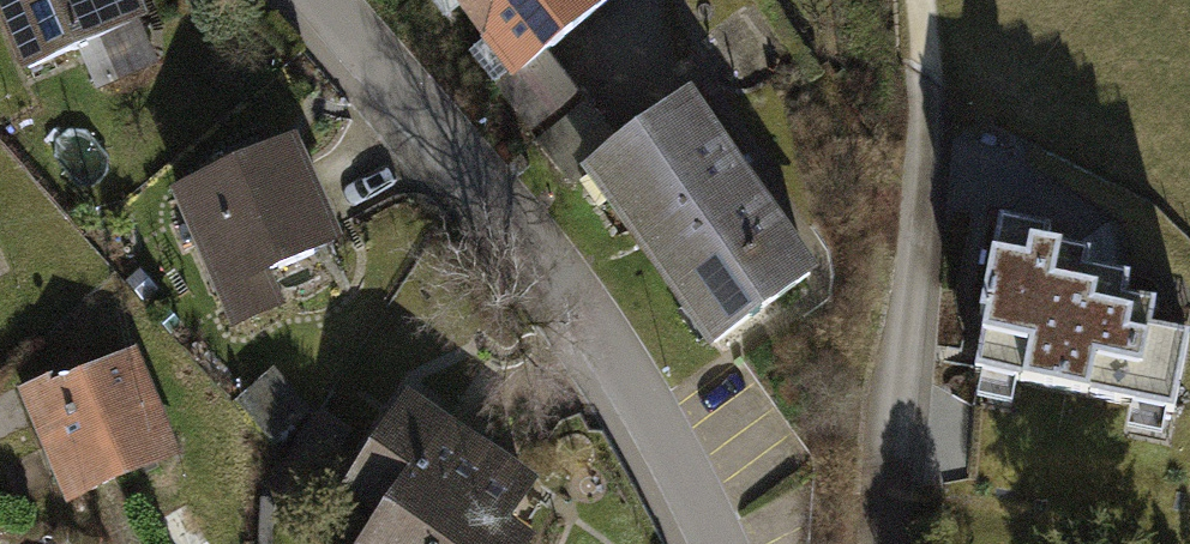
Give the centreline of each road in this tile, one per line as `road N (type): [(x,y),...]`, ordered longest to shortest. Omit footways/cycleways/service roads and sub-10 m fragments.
road 1 (residential): [(322,0),(619,352),(717,543)]
road 2 (residential): [(928,78),(884,543)]

